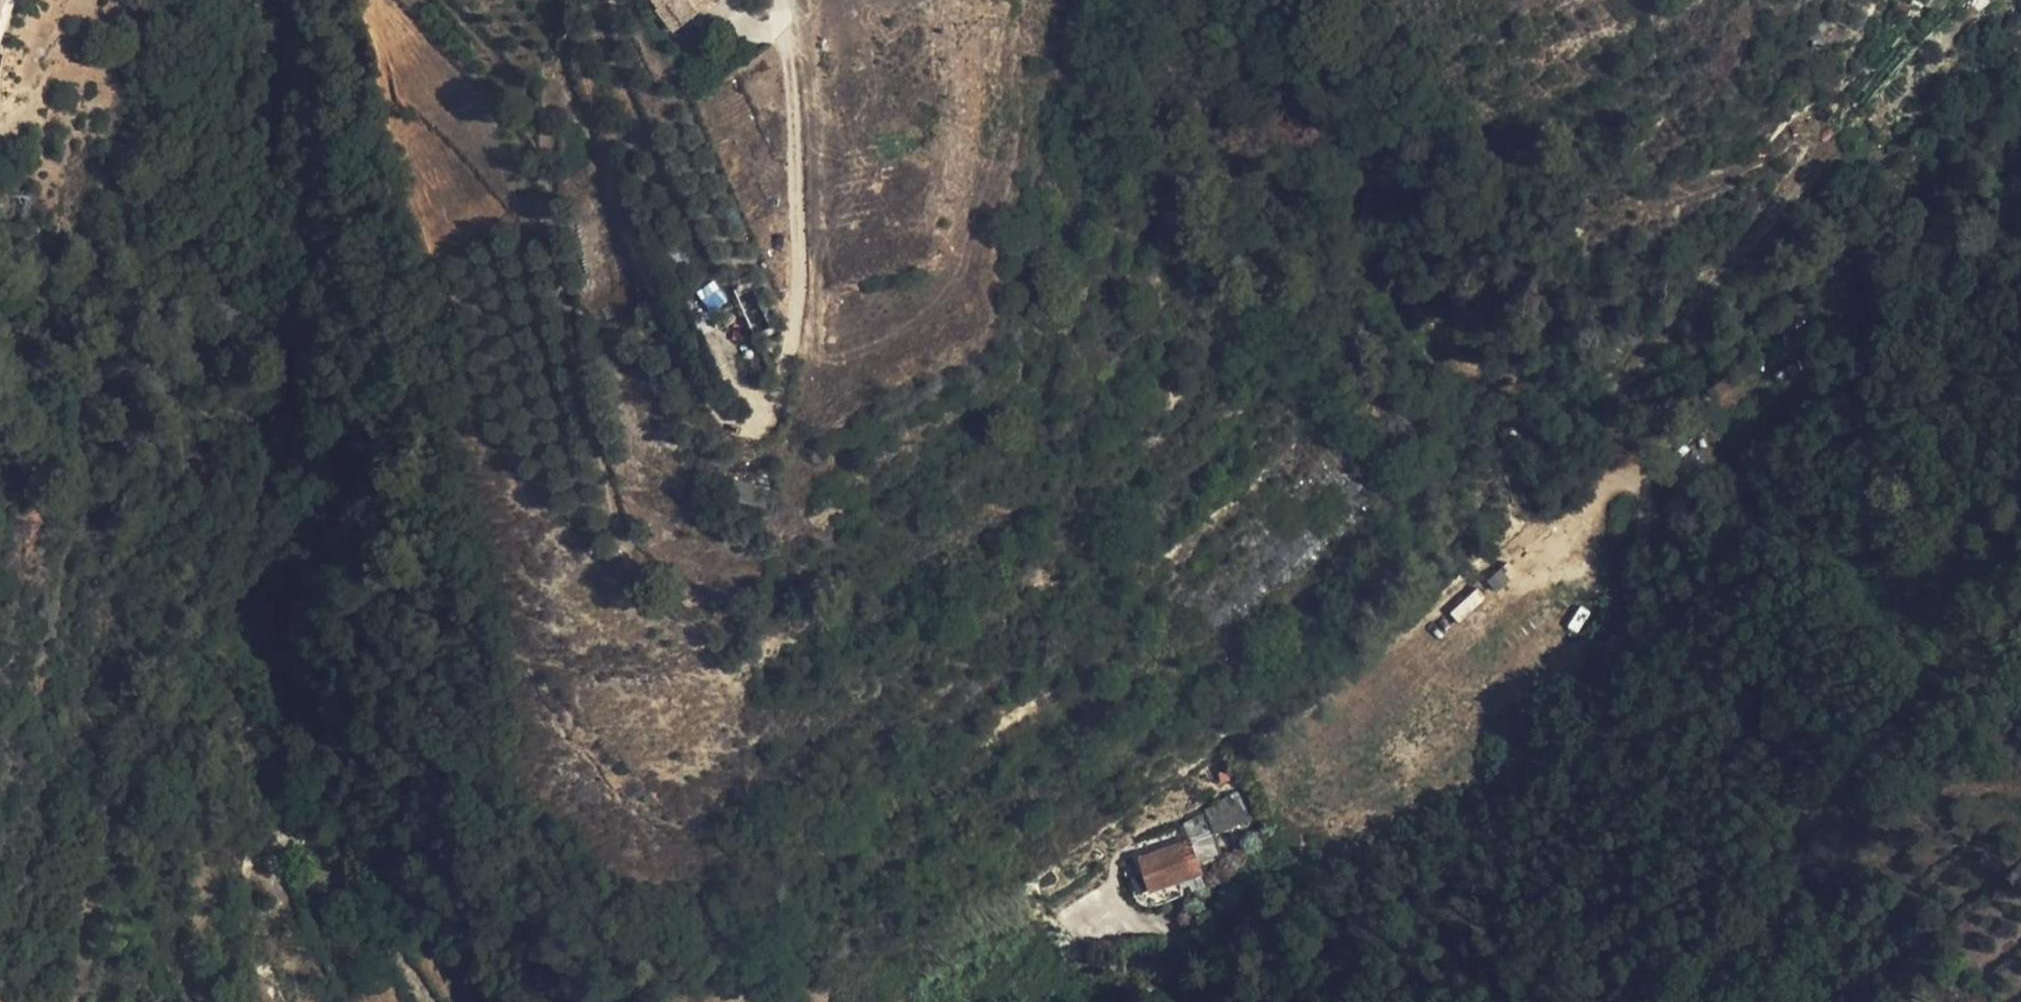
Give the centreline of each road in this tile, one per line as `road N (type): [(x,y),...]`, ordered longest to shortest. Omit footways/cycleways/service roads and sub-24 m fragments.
road 1 (residential): [(1253,1001),(1359,896),(1578,782),(1610,746),(1675,603),(1889,324),(1943,273),(2020,228)]

